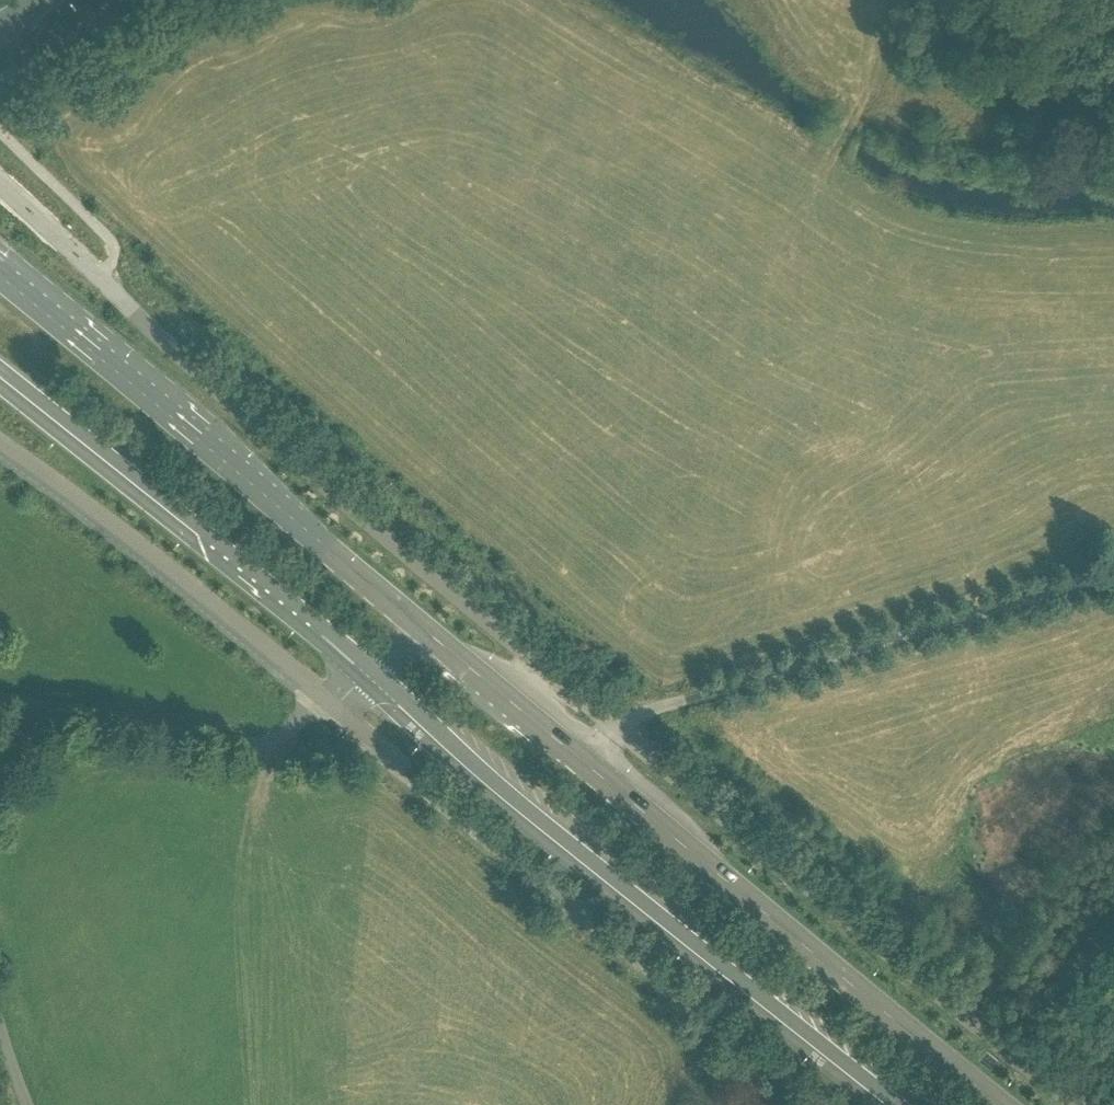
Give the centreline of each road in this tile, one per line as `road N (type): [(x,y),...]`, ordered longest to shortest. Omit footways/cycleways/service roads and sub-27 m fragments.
road 1 (secondary): [(366,665),(556,833),(897,1104)]
road 2 (unclassified): [(1077,1104),(618,726),(585,764)]
road 3 (secondary): [(418,622),(0,275)]
road 4 (secondary): [(1001,1104),(585,764)]
road 5 (secondary): [(0,375),(366,665)]
road 6 (unclassified): [(326,700),(0,445)]
road 7 (secondary): [(585,764),(418,622)]
road 8 (unclassified): [(326,700),(470,819)]

